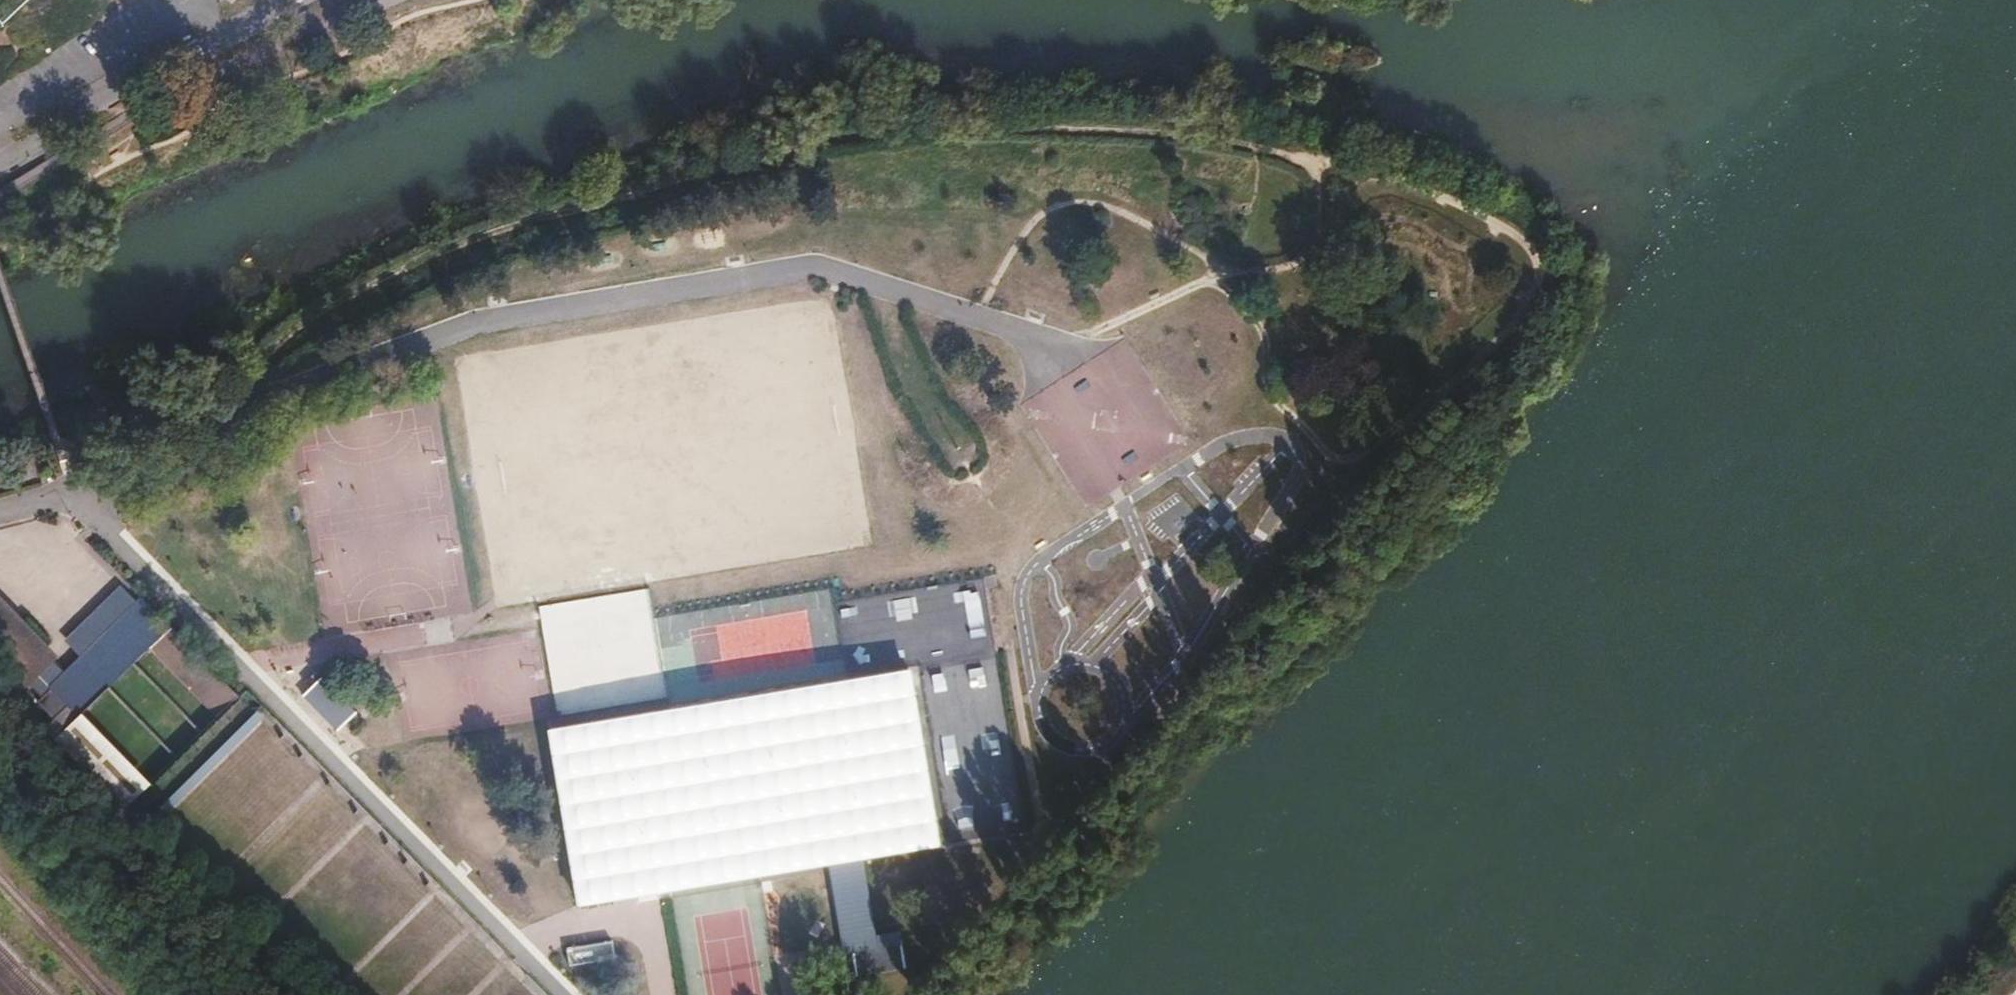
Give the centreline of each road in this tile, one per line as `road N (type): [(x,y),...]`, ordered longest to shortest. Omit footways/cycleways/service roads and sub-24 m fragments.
road 1 (unclassified): [(296,0),(131,83),(0,167)]

